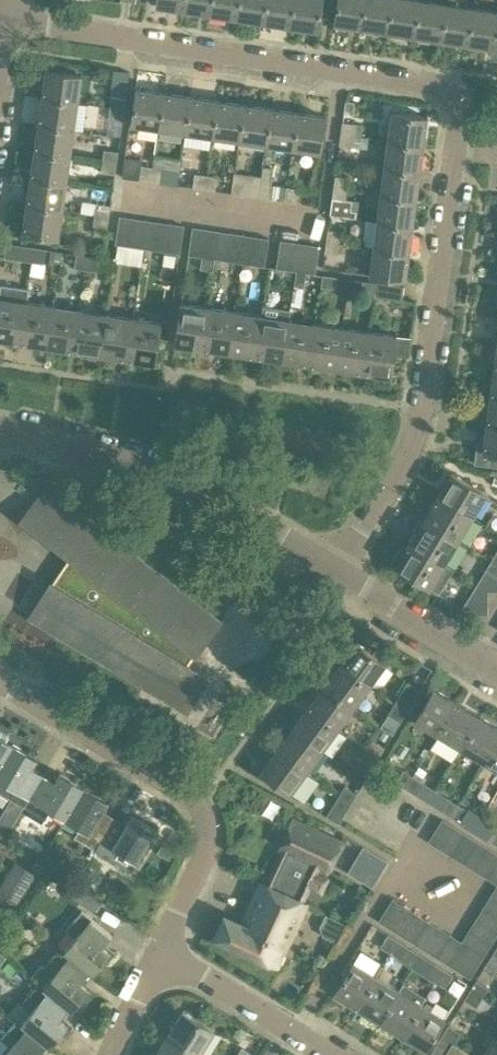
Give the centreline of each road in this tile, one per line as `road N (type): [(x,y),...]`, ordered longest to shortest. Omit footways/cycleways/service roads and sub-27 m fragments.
road 1 (unclassified): [(454,149),(457,119),(449,99),(429,83),(0,17)]
road 2 (unclassified): [(338,568),(413,441),(454,149)]
road 3 (residential): [(0,683),(198,803),(204,851),(163,954)]
road 4 (residential): [(338,568),(139,467),(0,428)]
road 5 (residential): [(330,1054),(163,954)]
road 6 (residential): [(471,655),(338,568)]

